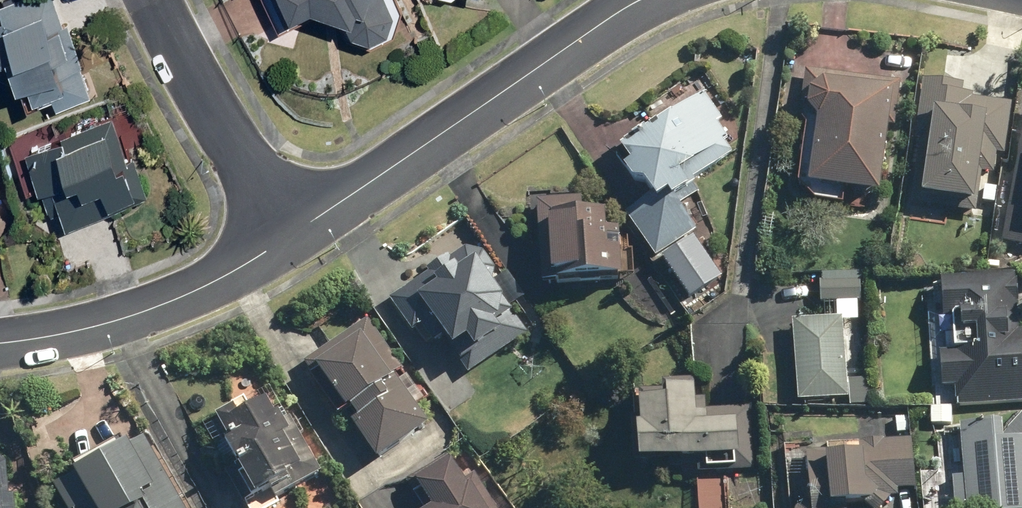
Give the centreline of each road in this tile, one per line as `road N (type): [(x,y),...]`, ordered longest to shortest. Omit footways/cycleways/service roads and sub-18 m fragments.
road 1 (residential): [(636,0),(283,240)]
road 2 (residential): [(283,240),(135,316),(0,343)]
road 3 (residential): [(283,240),(166,0)]

